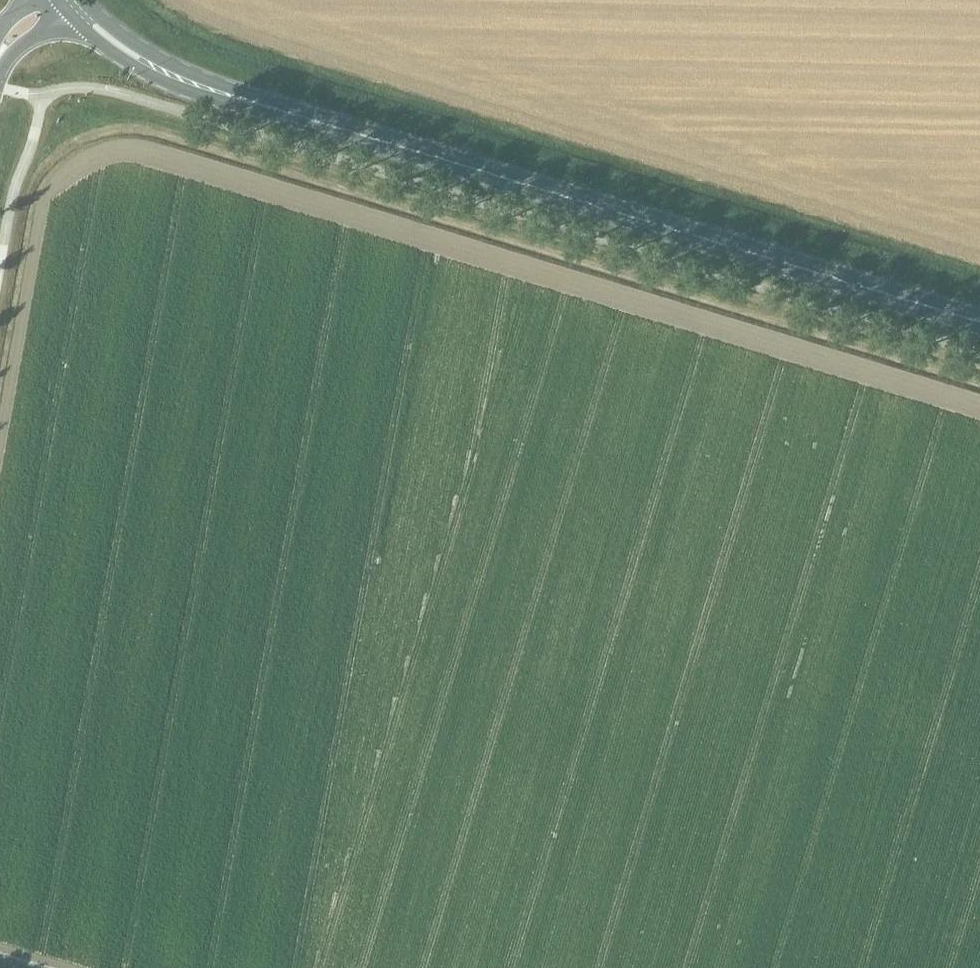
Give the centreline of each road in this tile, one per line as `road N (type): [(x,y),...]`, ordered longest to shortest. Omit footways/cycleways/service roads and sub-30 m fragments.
road 1 (secondary): [(979,322),(242,98)]
road 2 (secondary): [(67,11),(160,80),(224,102),(242,98)]
road 3 (secondary): [(242,98),(143,50),(82,0)]

